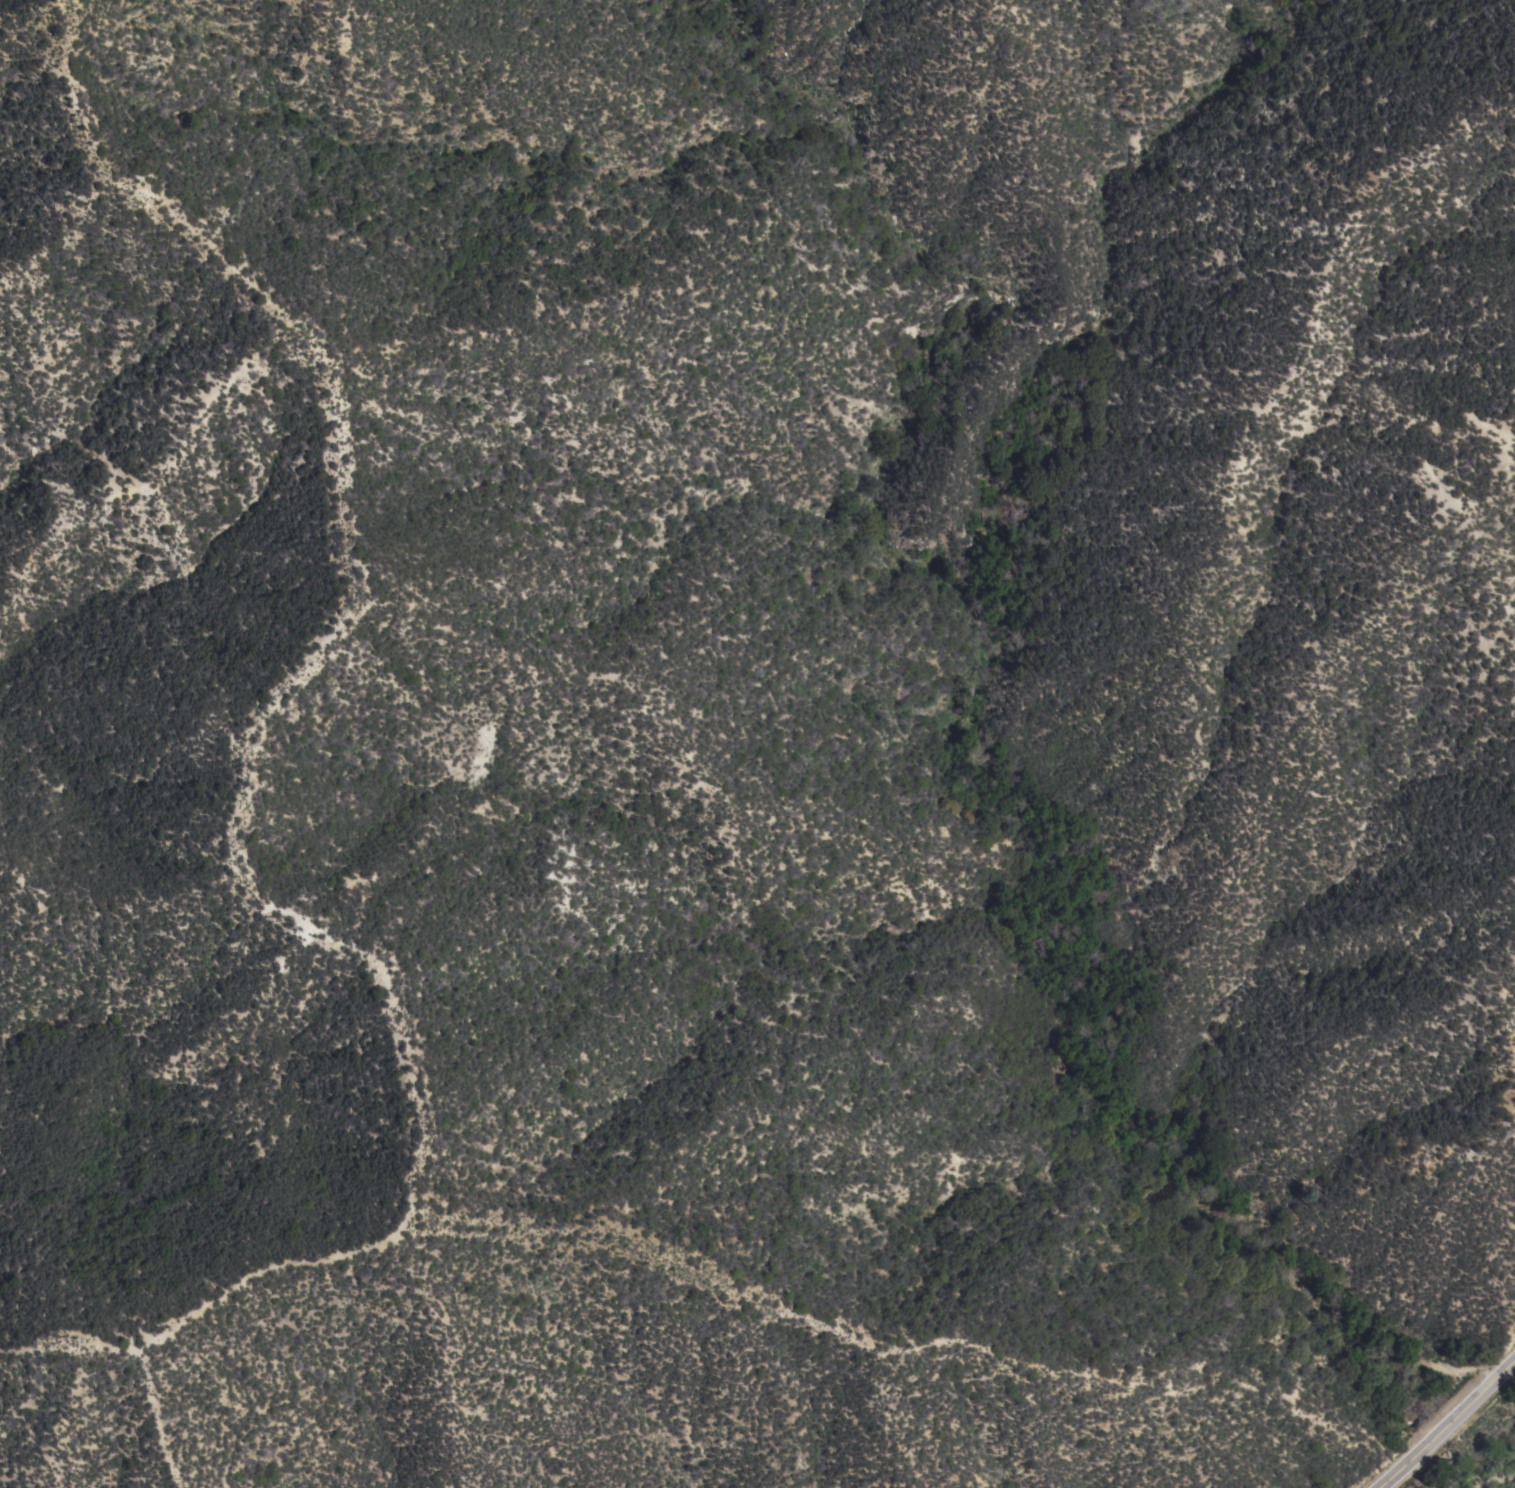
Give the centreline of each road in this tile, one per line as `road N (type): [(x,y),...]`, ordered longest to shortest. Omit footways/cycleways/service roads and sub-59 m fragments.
road 1 (secondary): [(1514,1359),(1369,1487)]

